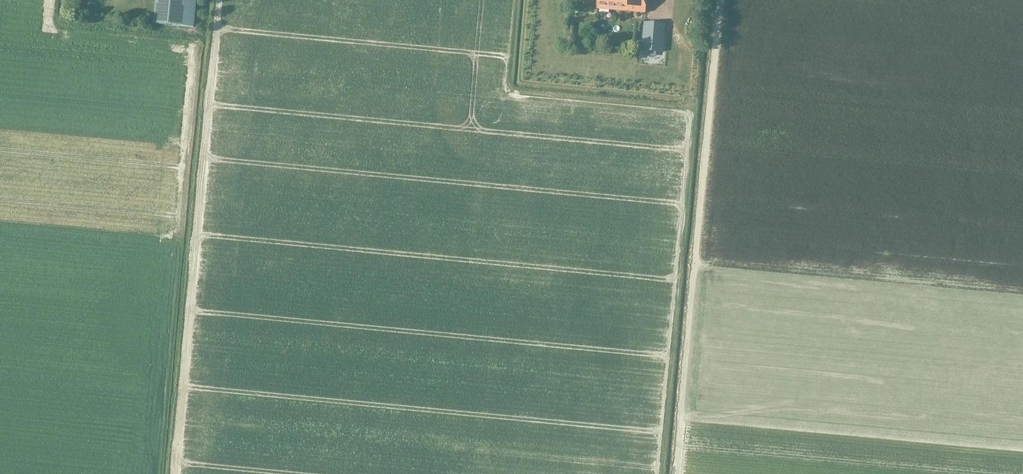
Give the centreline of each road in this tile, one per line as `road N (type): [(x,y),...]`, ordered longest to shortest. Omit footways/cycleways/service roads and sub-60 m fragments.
road 1 (track): [(173,473),(217,0)]

